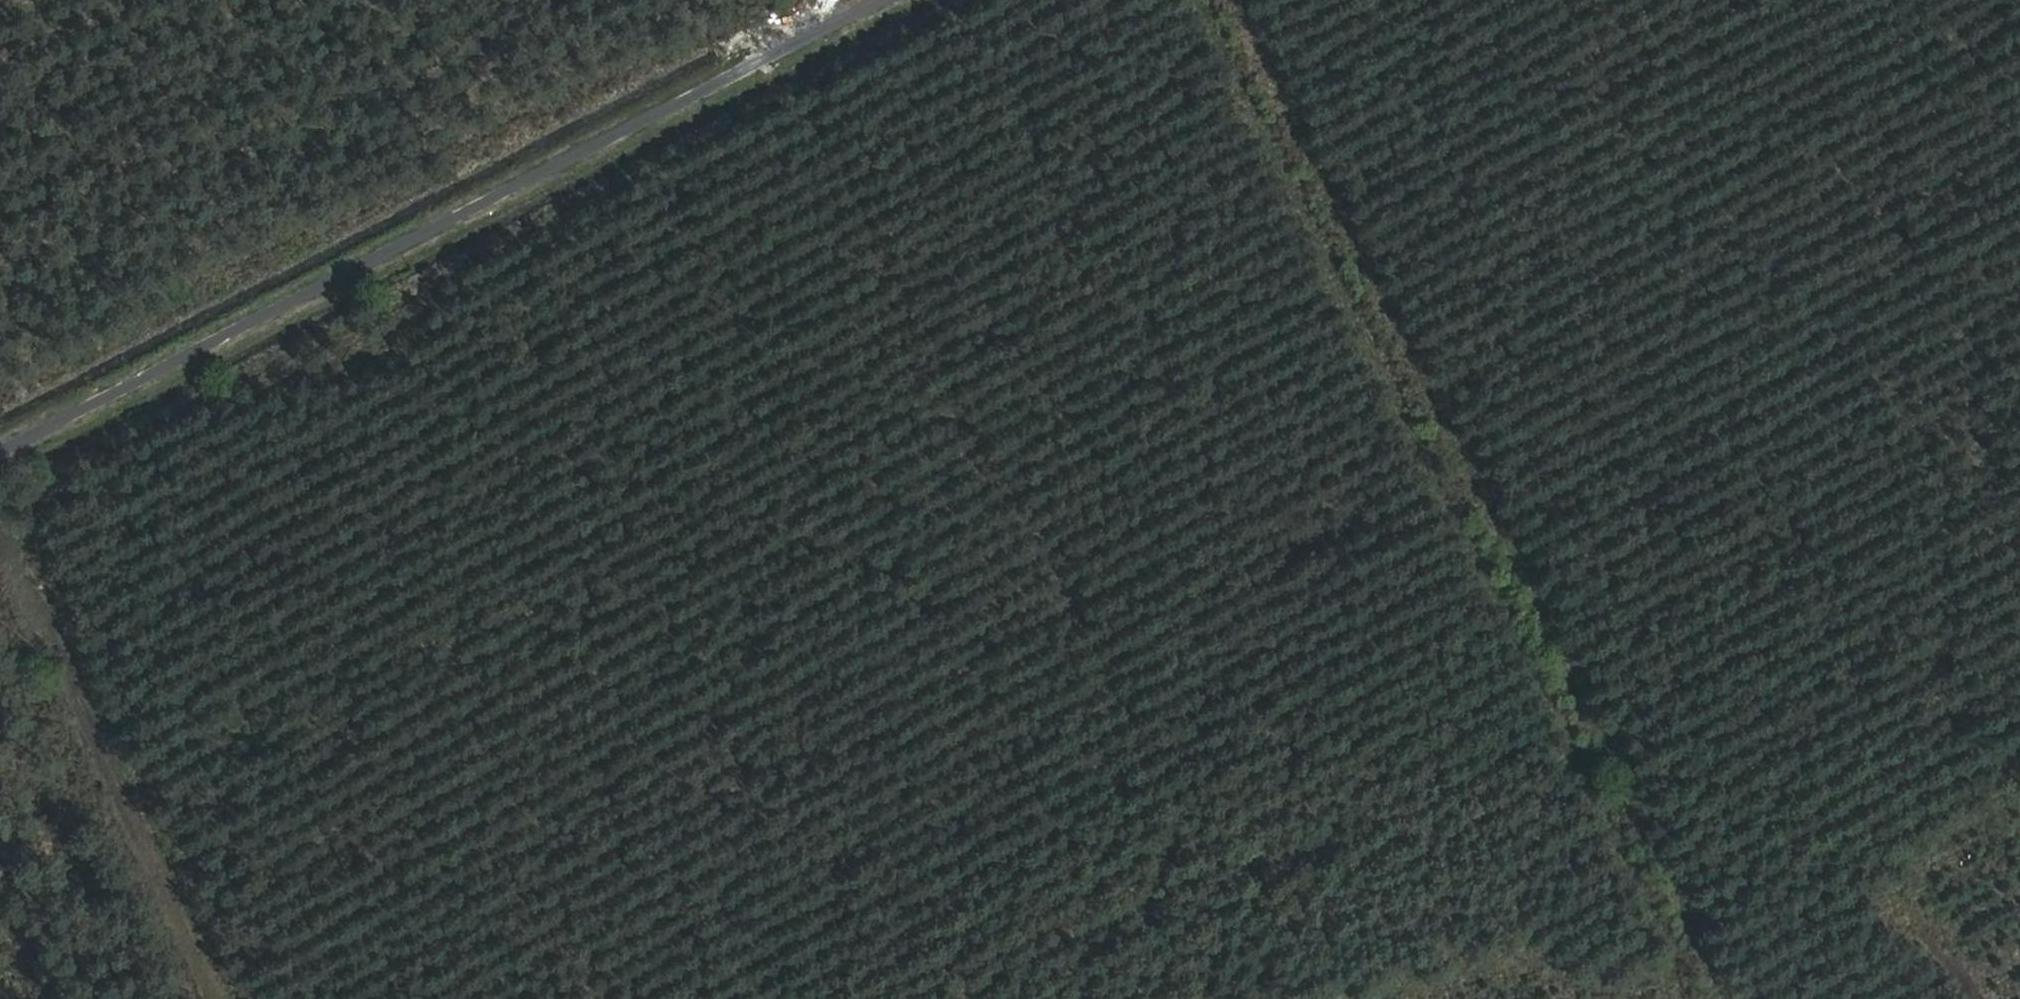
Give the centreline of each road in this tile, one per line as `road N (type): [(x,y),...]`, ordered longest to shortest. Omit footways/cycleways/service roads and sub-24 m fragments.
road 1 (unclassified): [(878,0),(0,450)]

